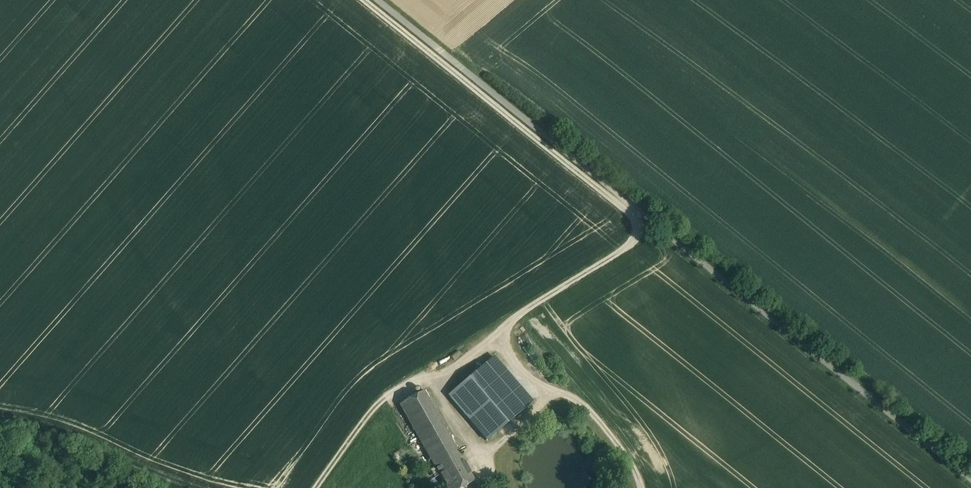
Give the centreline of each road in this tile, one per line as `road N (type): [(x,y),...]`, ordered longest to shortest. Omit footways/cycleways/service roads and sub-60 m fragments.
road 1 (track): [(370,0),(639,219),(637,241),(513,318),(493,343)]
road 2 (track): [(643,487),(623,450),(571,395),(539,386),(493,343)]
road 3 (track): [(491,485),(431,381),(493,343)]
road 4 (track): [(317,487),(381,401),(431,381)]

